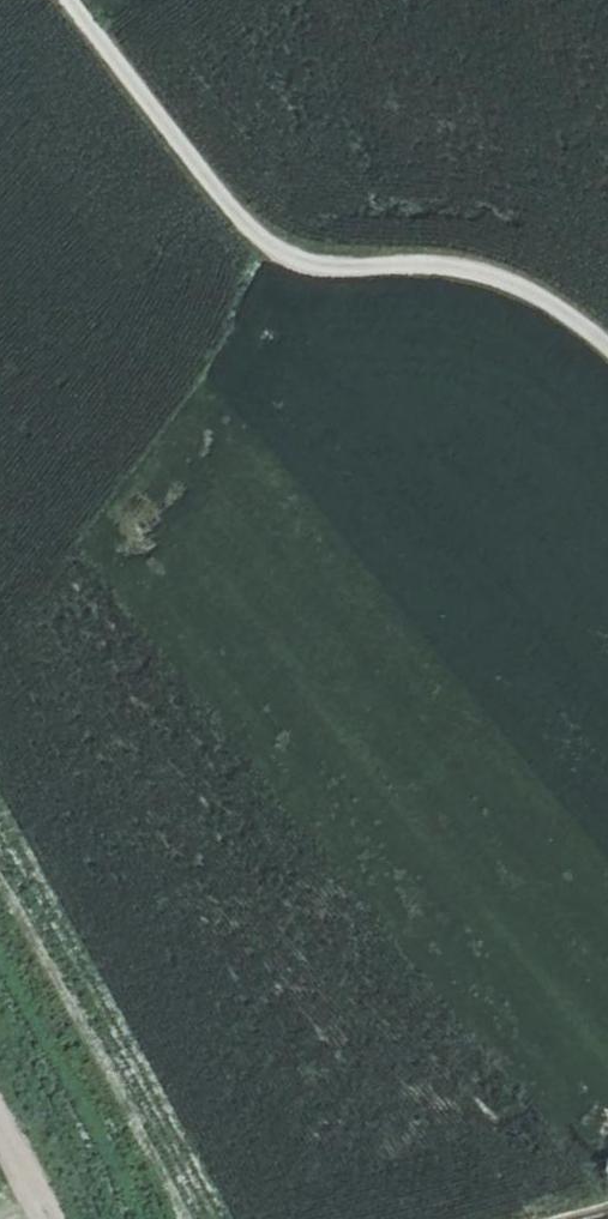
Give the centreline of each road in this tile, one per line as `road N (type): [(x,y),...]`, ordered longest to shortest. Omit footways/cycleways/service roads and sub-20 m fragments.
road 1 (unclassified): [(65,0),(252,238),(296,266),(415,261),(478,269),(529,288),(607,349)]

